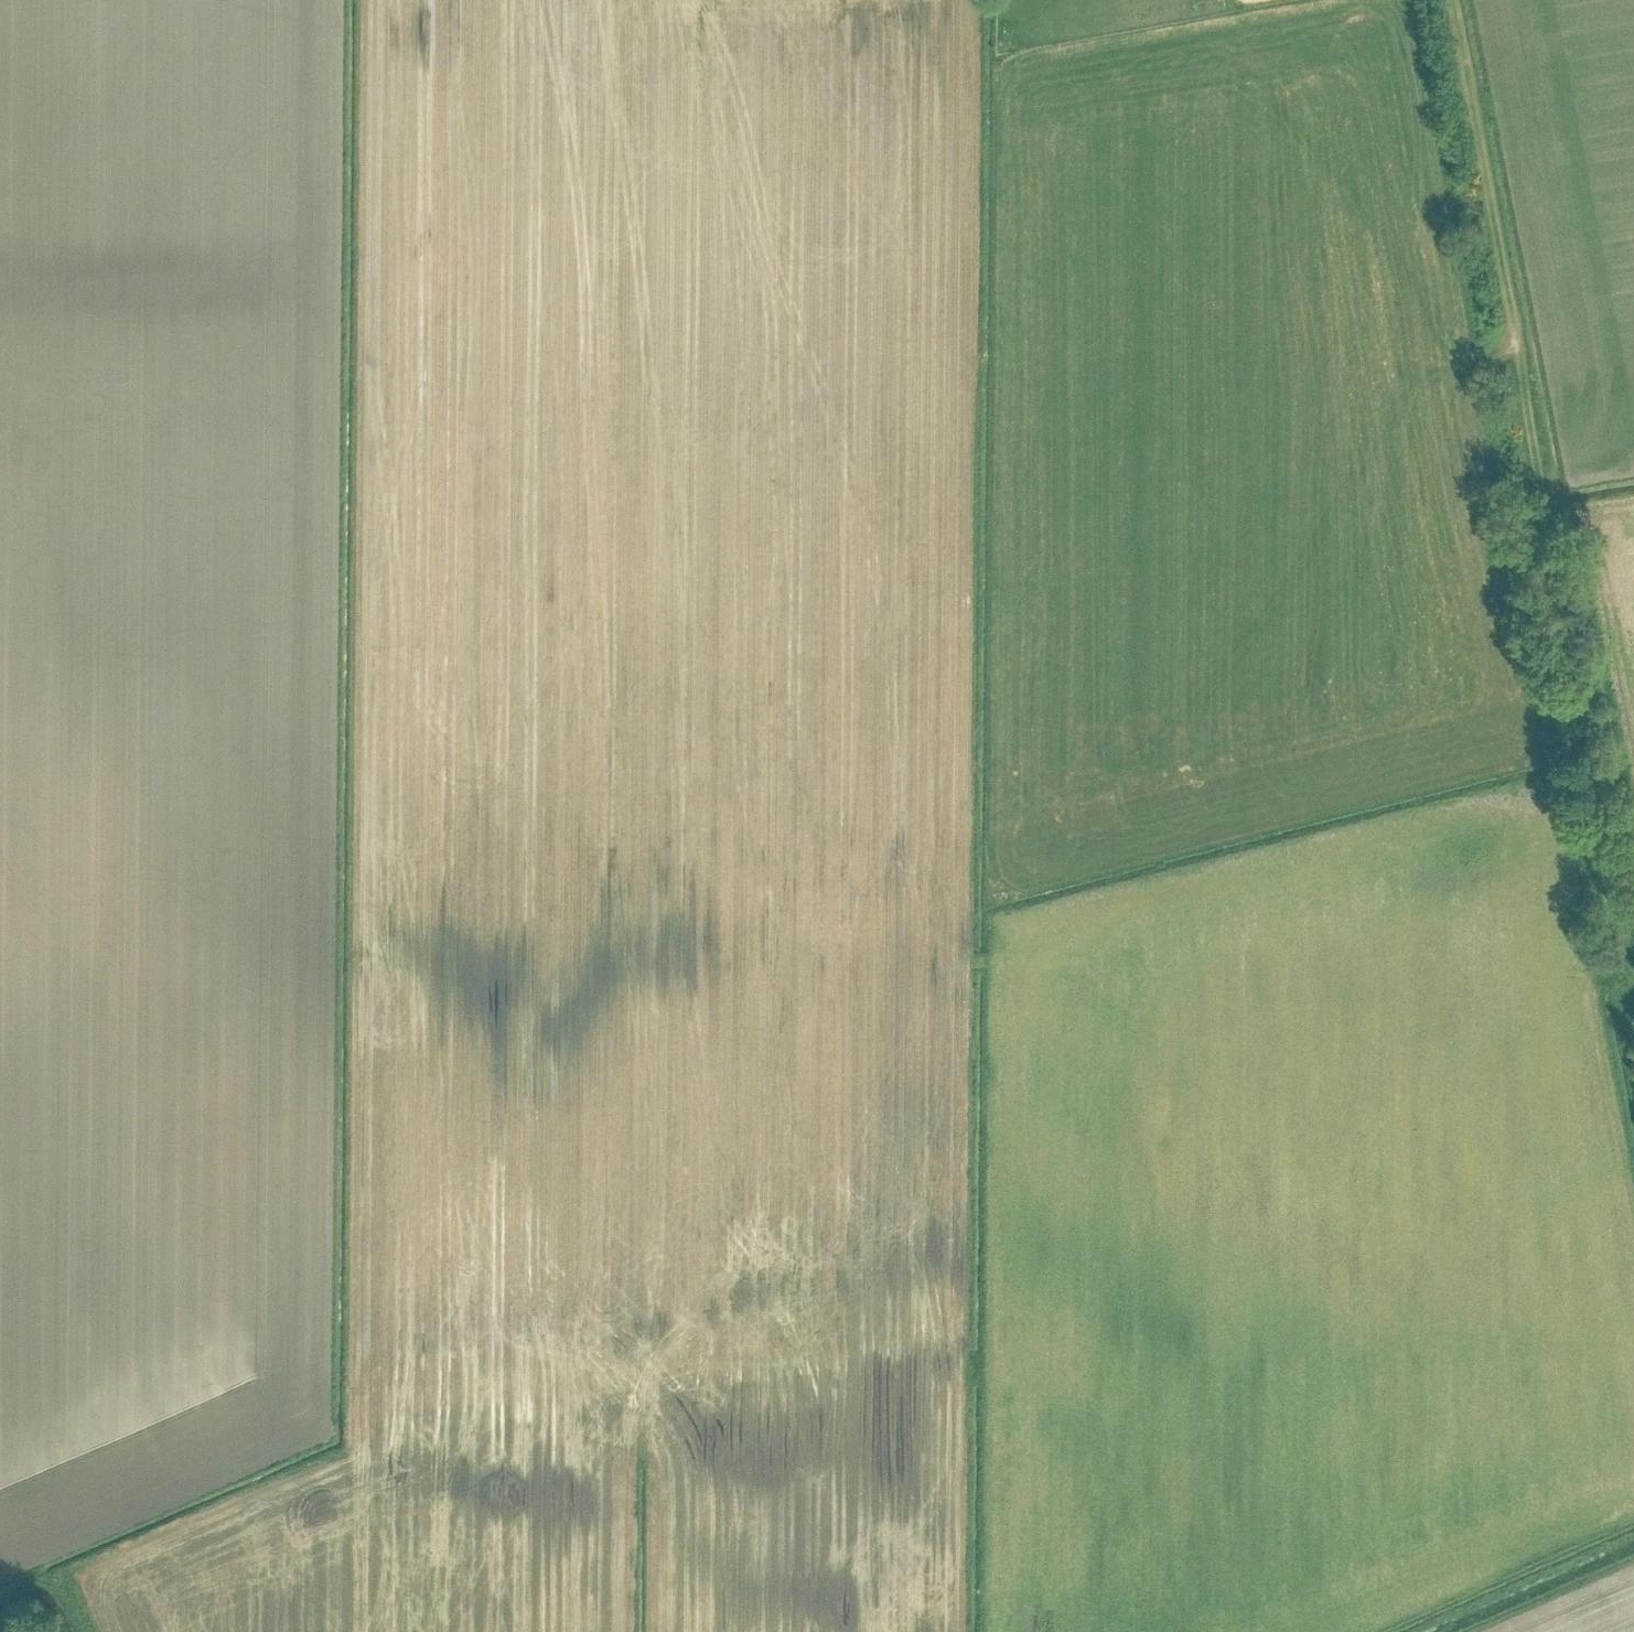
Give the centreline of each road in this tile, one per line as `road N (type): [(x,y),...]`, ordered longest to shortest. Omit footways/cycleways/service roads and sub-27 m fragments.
road 1 (track): [(1440,0),(1617,934)]

